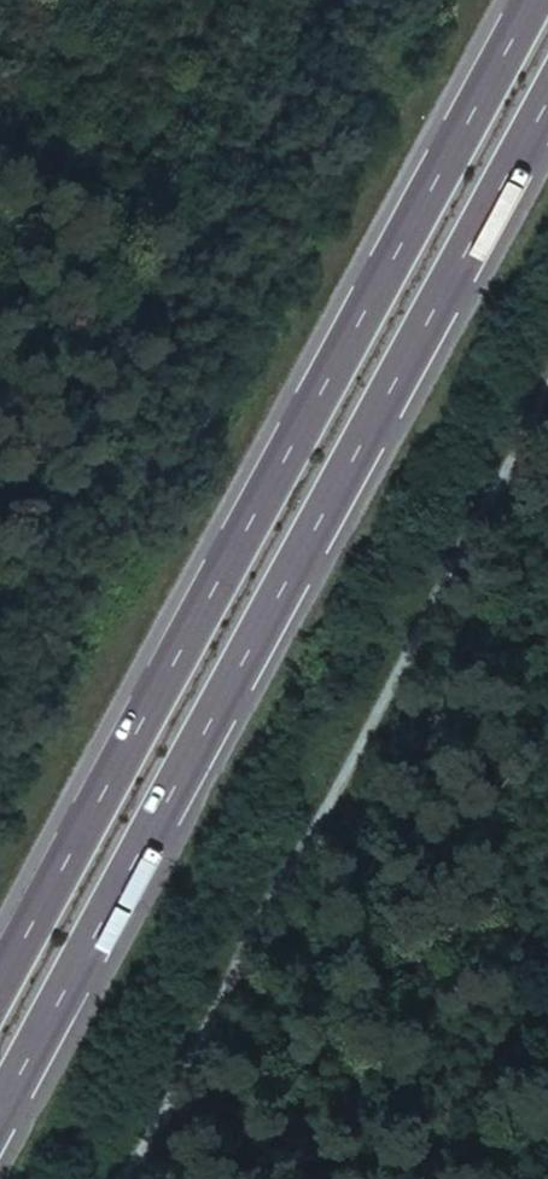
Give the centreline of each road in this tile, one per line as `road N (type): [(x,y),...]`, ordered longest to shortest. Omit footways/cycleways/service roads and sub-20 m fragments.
road 1 (trunk): [(0,1115),(547,90)]
road 2 (trunk): [(533,0),(0,992)]
road 3 (track): [(345,0),(0,652)]
road 4 (track): [(547,1020),(419,1178)]

